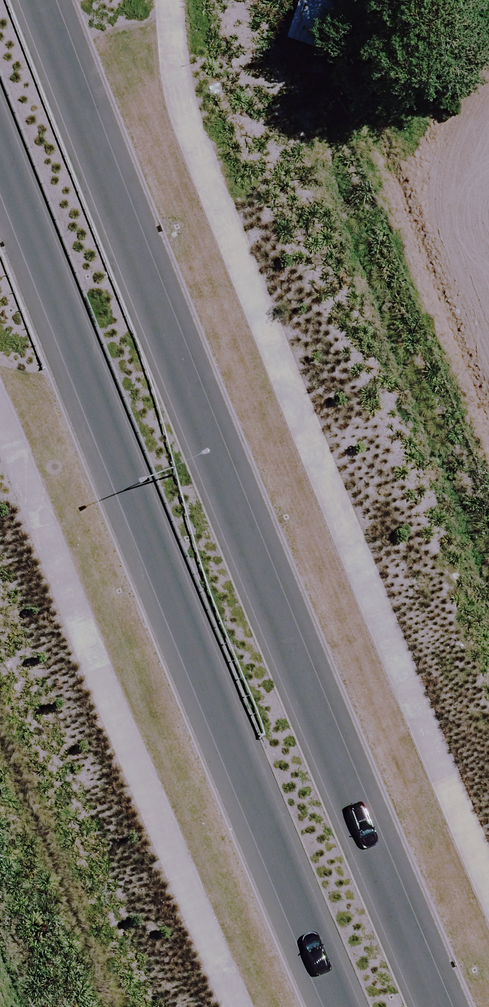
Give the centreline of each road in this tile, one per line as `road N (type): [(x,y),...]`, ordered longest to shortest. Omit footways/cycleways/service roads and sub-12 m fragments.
road 1 (secondary): [(38,0),(335,767),(439,1006)]
road 2 (secondary): [(340,1006),(0,149)]

